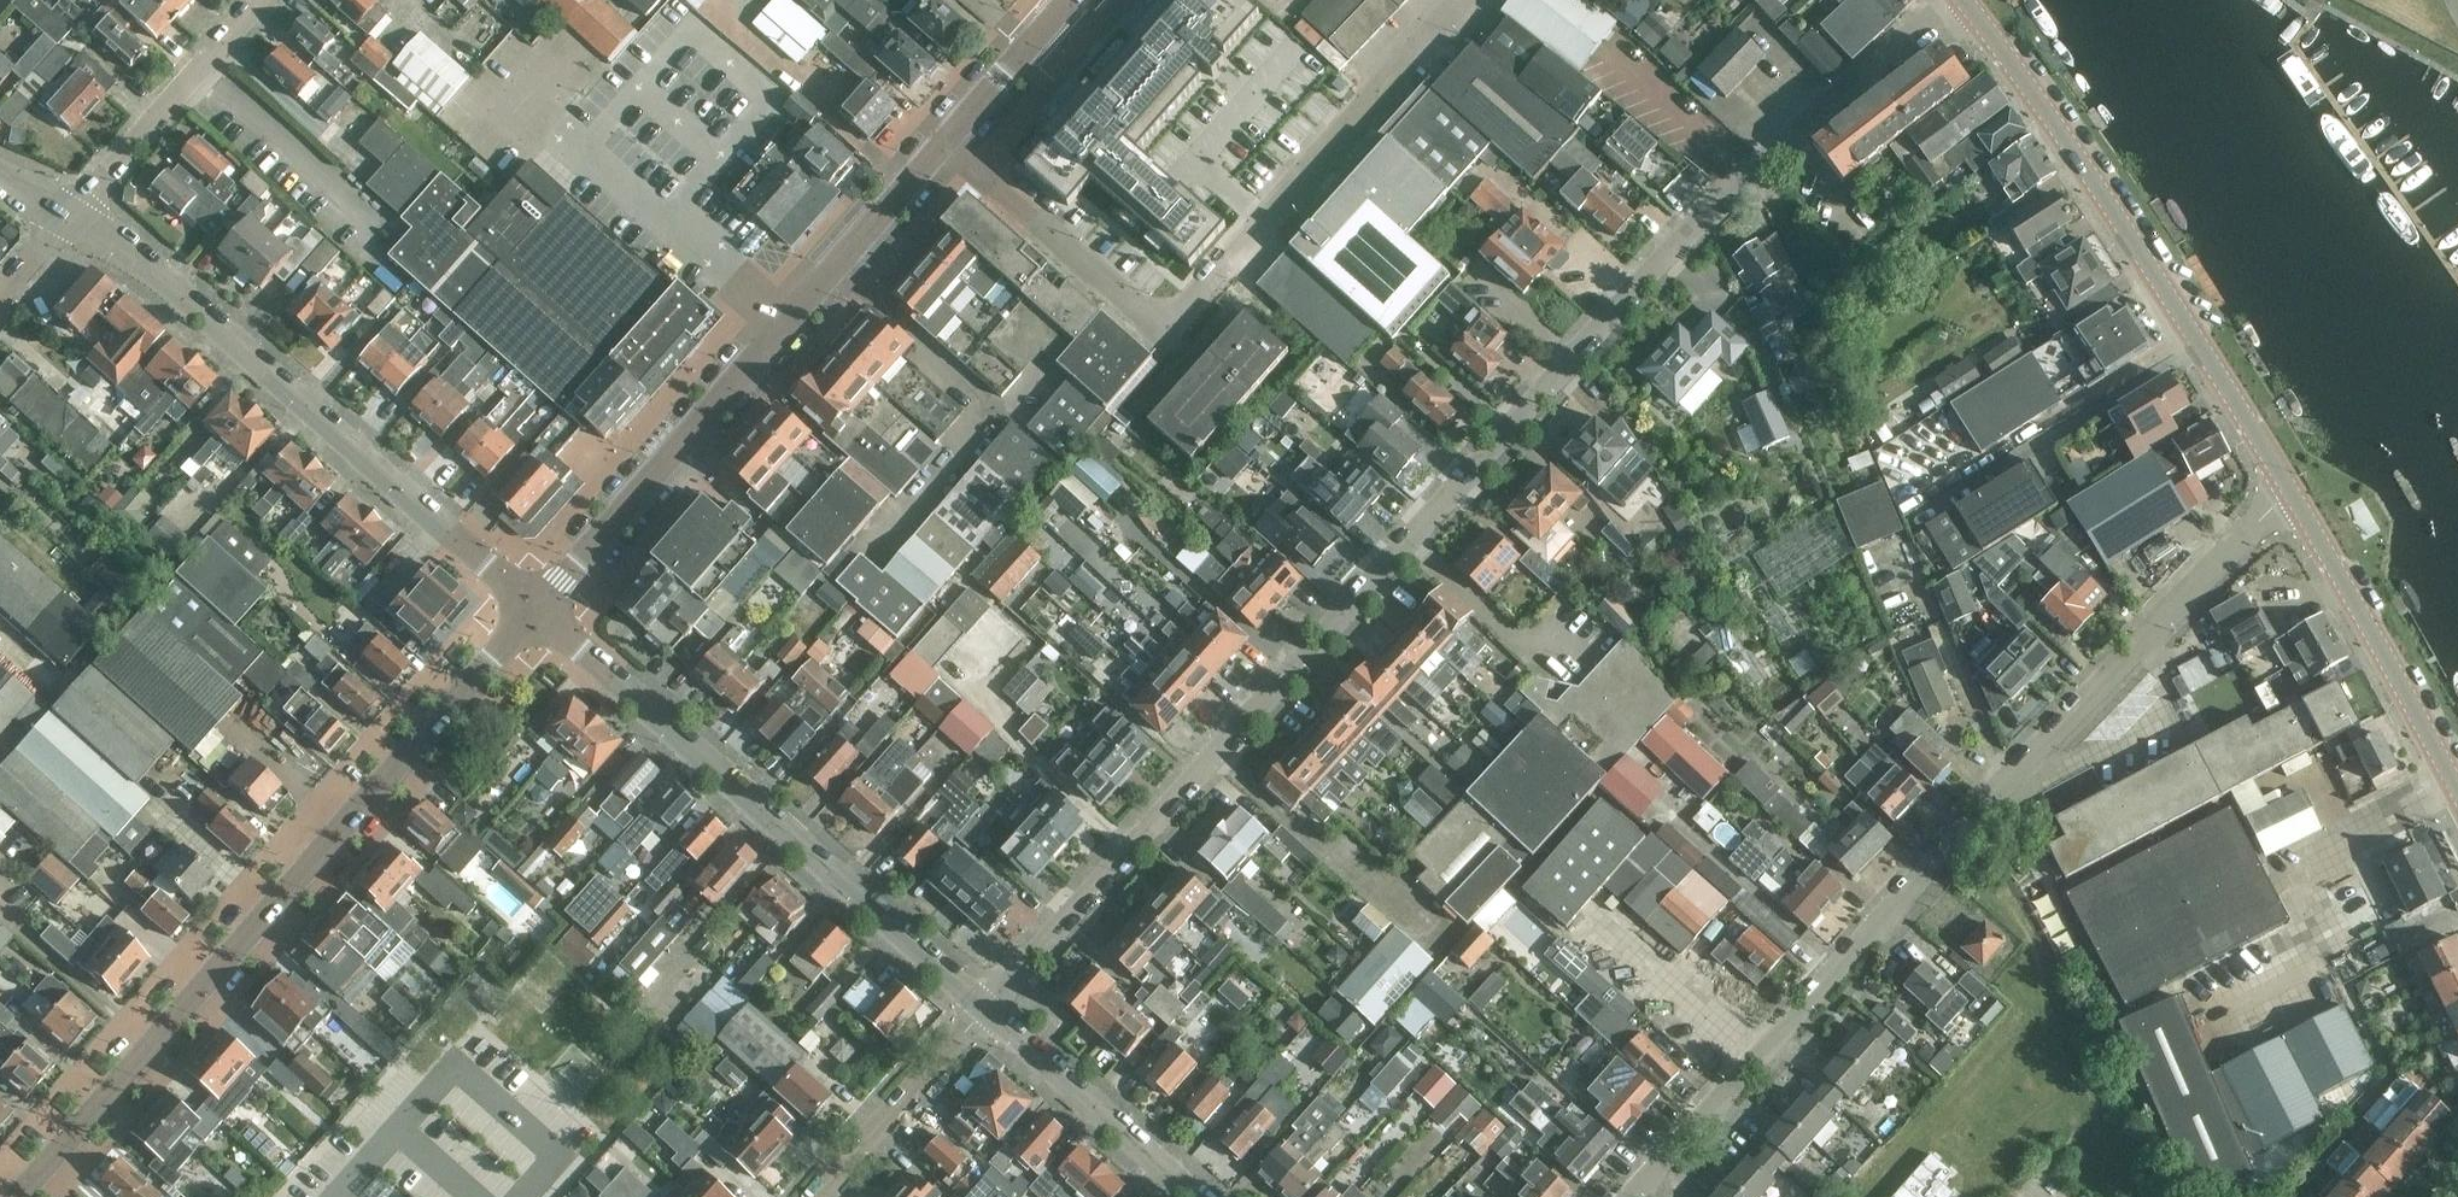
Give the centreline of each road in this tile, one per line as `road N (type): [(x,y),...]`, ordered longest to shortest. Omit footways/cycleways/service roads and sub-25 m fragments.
road 1 (residential): [(985,1006),(1662,254),(1951,0)]
road 2 (residential): [(2297,498),(2253,530),(1635,1196)]
road 3 (secondary): [(16,1196),(535,608)]
road 4 (unclassified): [(960,160),(1155,333),(1449,0)]
road 5 (secondary): [(535,608),(944,145)]
road 6 (residential): [(535,608),(153,272),(65,218)]
road 7 (residential): [(985,1006),(535,608)]
road 8 (tertiary): [(2297,498),(2069,146),(1962,0)]
road 9 (tertiary): [(2457,793),(2297,498)]
road 10 (residential): [(259,0),(65,218)]
road 11 (residential): [(1199,1196),(985,1006)]
road 12 (residential): [(985,1006),(814,1196)]
road 13 (secondary): [(944,145),(1071,0)]

